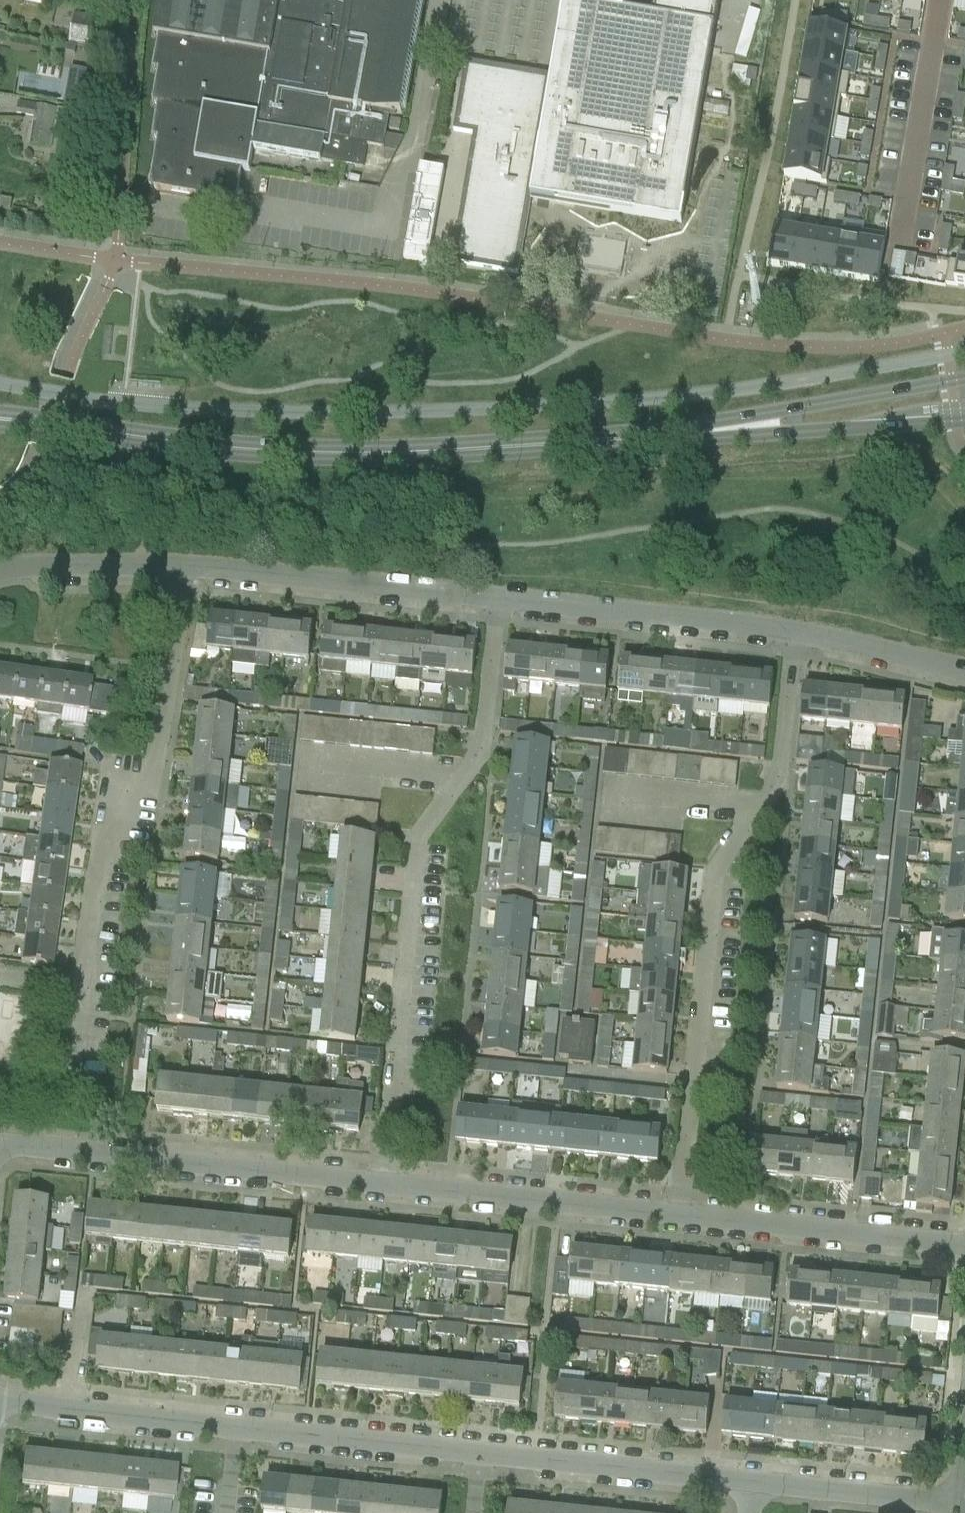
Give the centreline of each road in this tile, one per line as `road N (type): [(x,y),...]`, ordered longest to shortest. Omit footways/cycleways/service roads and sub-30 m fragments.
road 1 (secondary): [(0,420),(203,446),(370,454),(738,431)]
road 2 (residential): [(498,597),(479,751),(415,840),(381,1184)]
road 3 (residential): [(793,631),(775,787),(713,874),(678,1215)]
road 4 (residential): [(189,564),(151,776),(102,841),(65,1070)]
road 5 (residential): [(0,1148),(10,1141),(381,1184)]
road 6 (residential): [(189,564),(498,597)]
road 7 (residential): [(381,1184),(678,1215)]
road 8 (residential): [(498,597),(793,631)]
road 9 (residential): [(678,1215),(964,1242)]
road 10 (residential): [(476,1452),(760,1484)]
road 11 (residential): [(237,1425),(476,1452)]
road 12 (residential): [(0,1396),(237,1425)]
road 13 (secondary): [(964,381),(789,413),(738,431)]
road 14 (secondary): [(738,431),(964,423)]
road 15 (residential): [(760,1484),(964,1510)]
road 16 (residential): [(0,570),(189,564)]
road 17 (residential): [(793,631),(964,672)]

